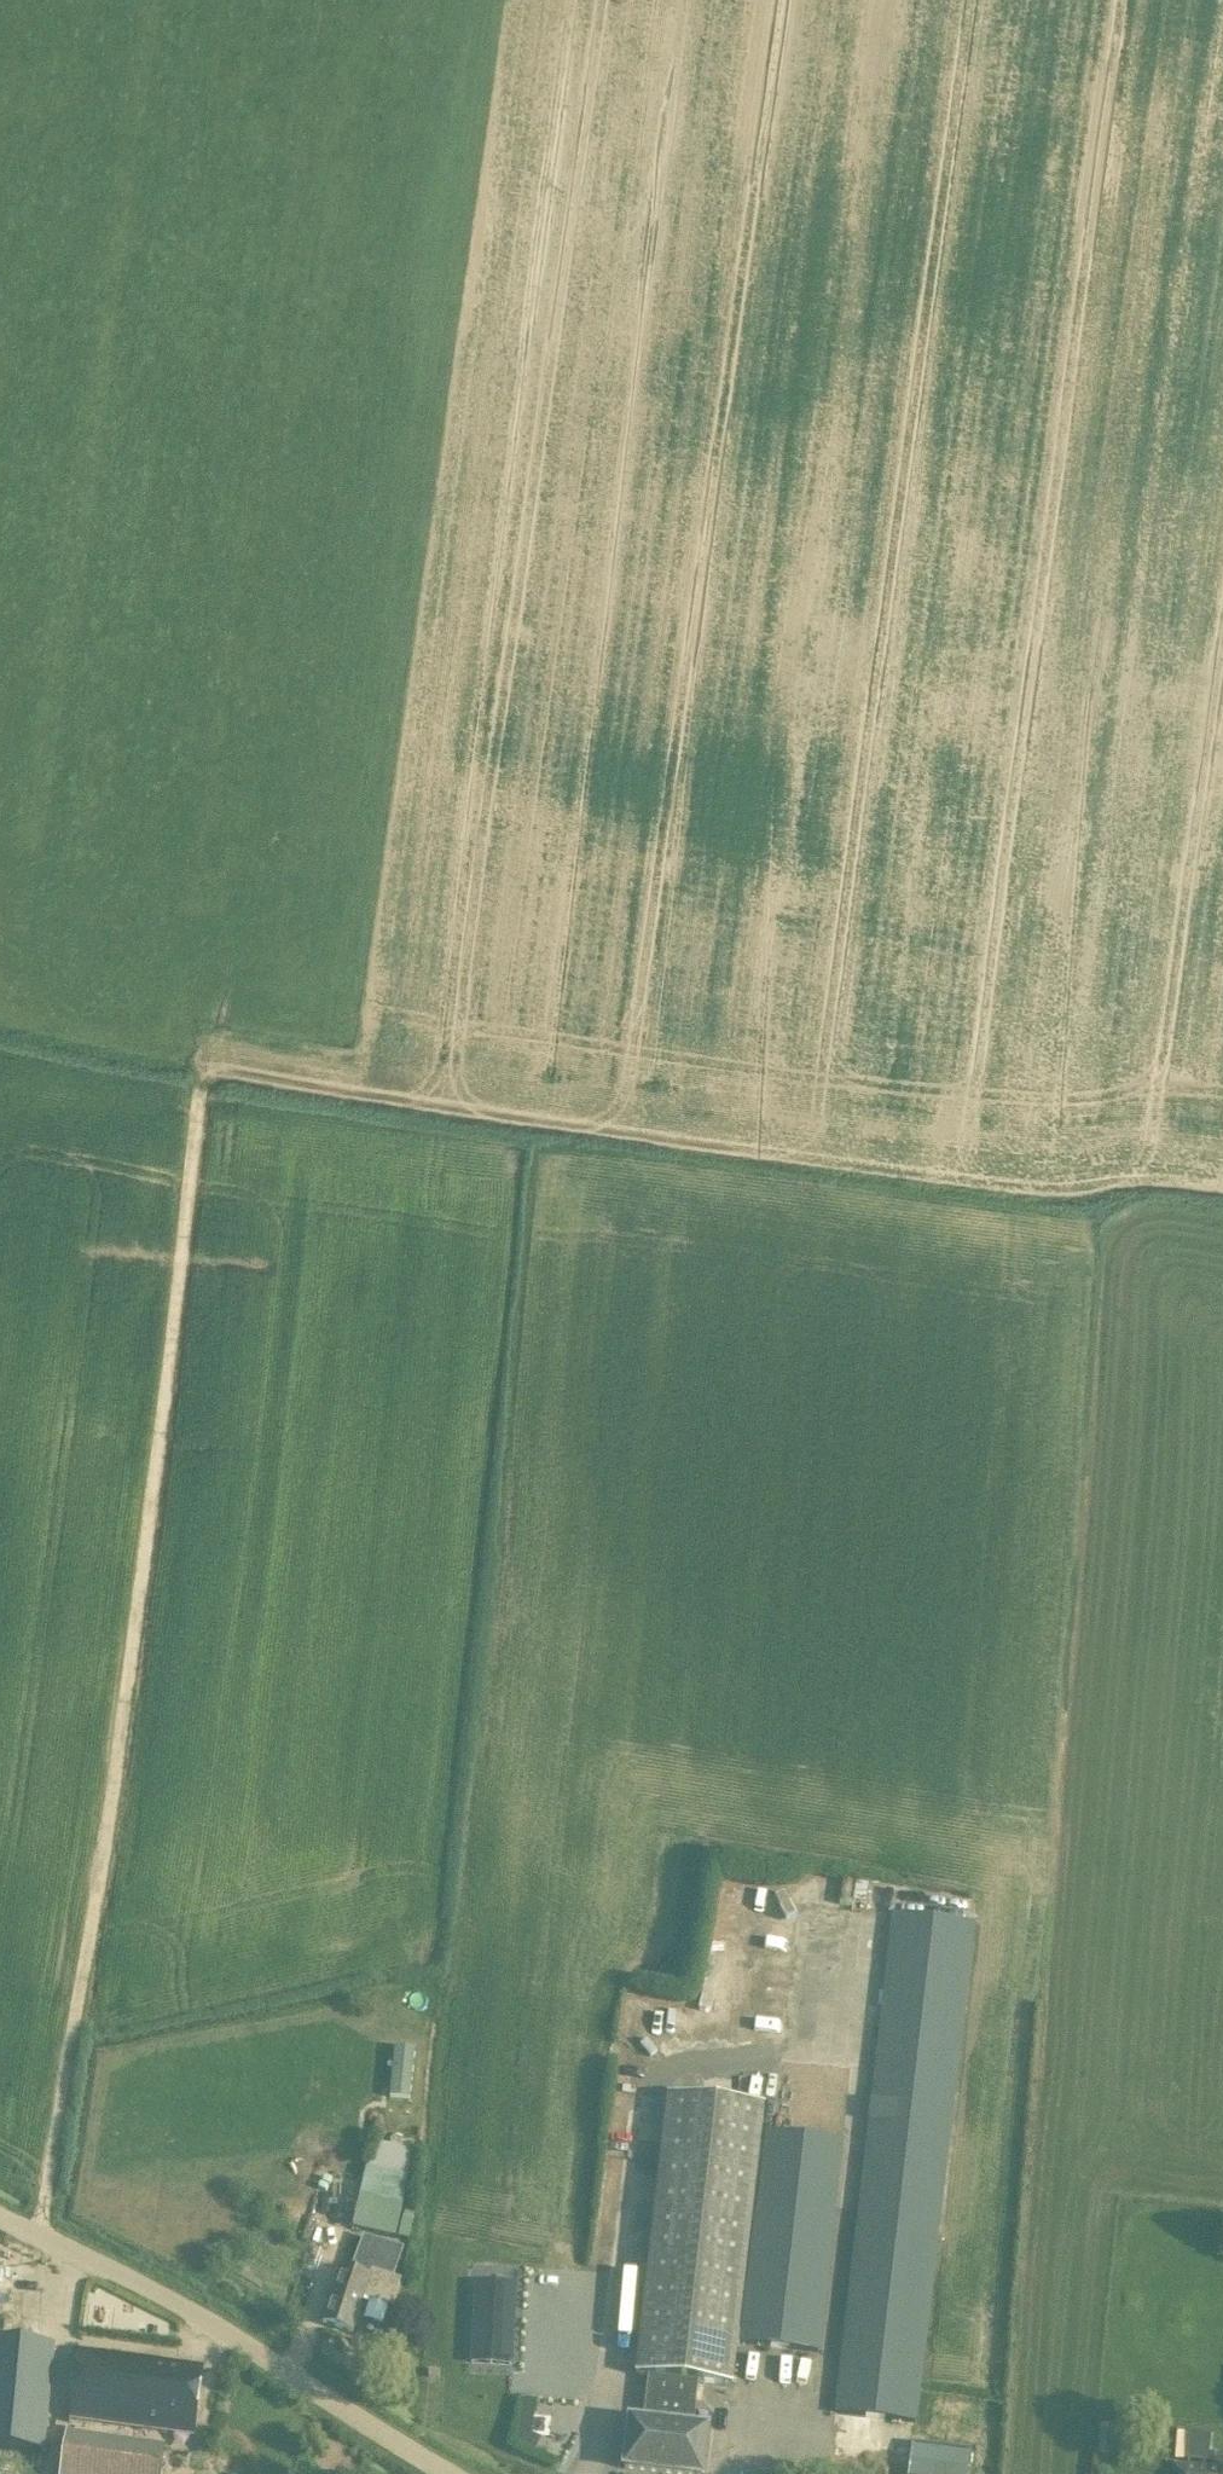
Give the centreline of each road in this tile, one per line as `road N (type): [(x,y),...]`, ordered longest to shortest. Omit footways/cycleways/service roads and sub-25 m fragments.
road 1 (unclassified): [(461,2473),(0,2224)]

